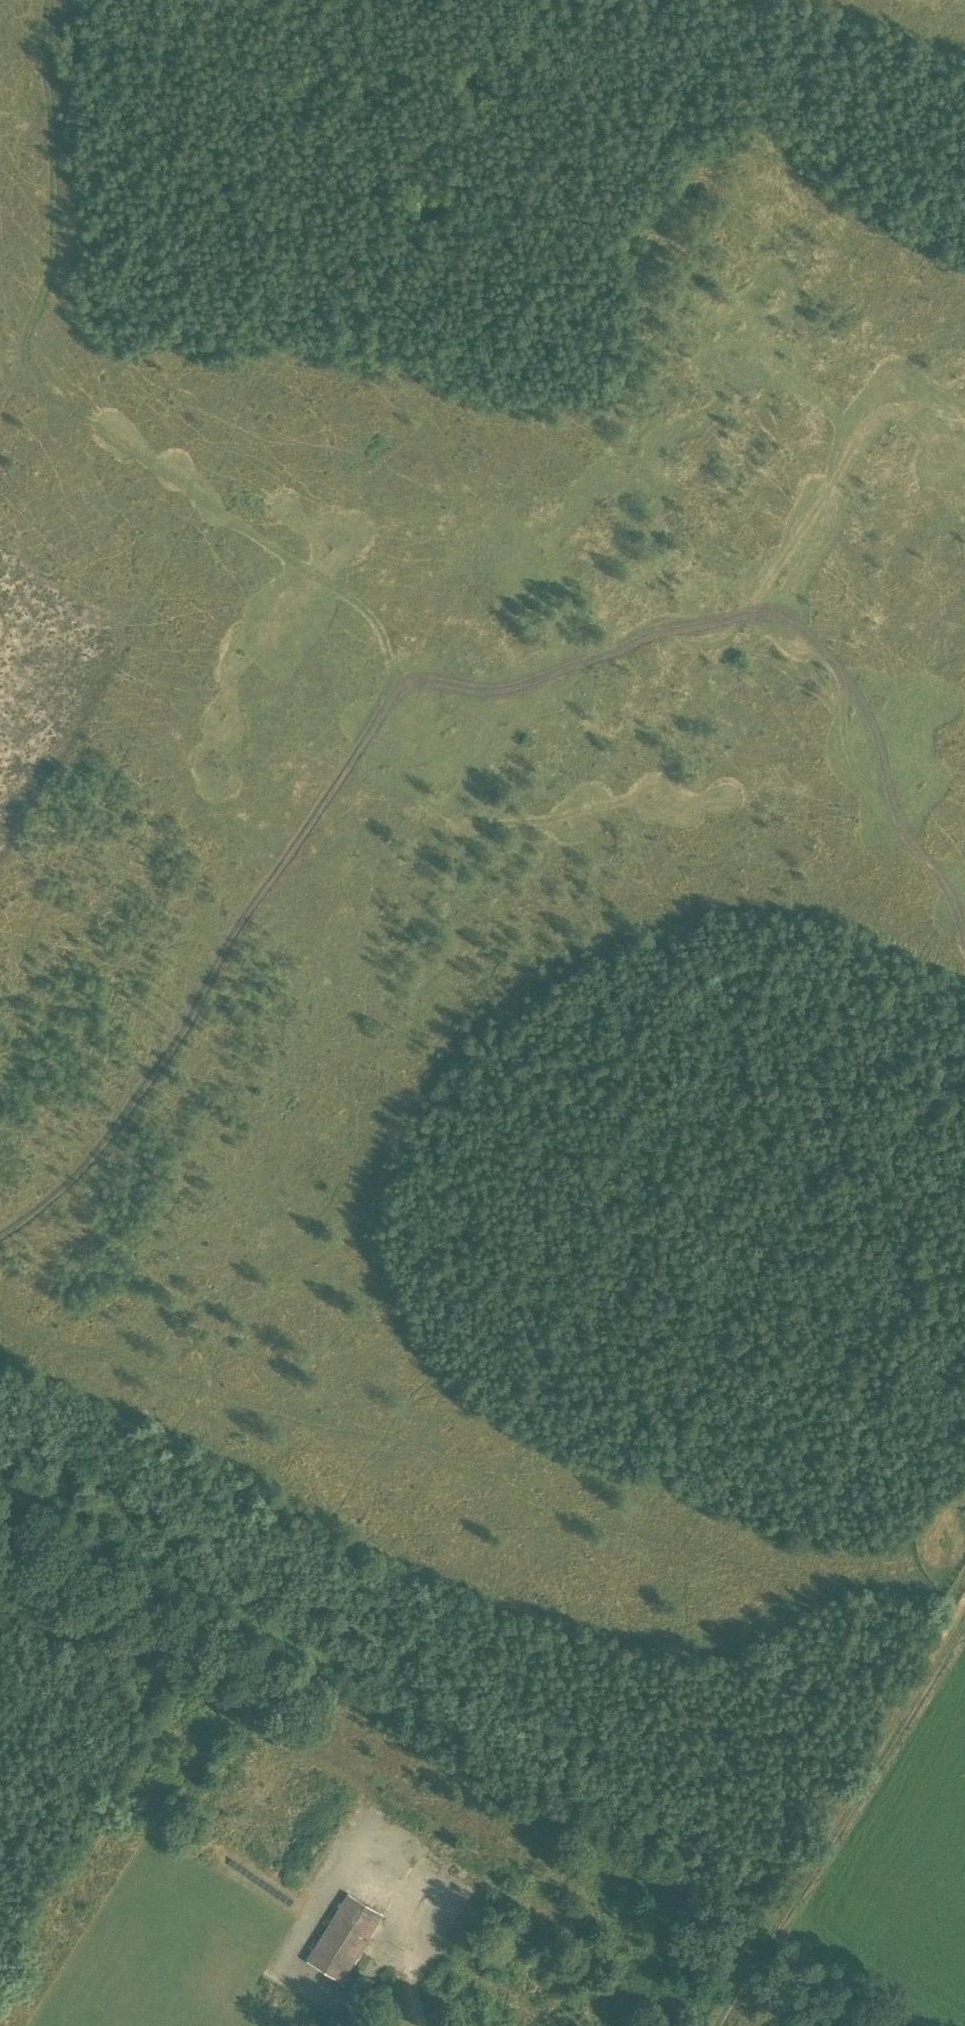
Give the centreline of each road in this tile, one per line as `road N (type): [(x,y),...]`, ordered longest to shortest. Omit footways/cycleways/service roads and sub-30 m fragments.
road 1 (track): [(49,0),(53,257),(15,369),(372,612),(392,660),(378,714),(313,815),(306,841),(355,1107),(343,1184),(285,1257),(127,1343),(67,1348),(0,1321)]
road 2 (track): [(714,2025),(964,1621)]

